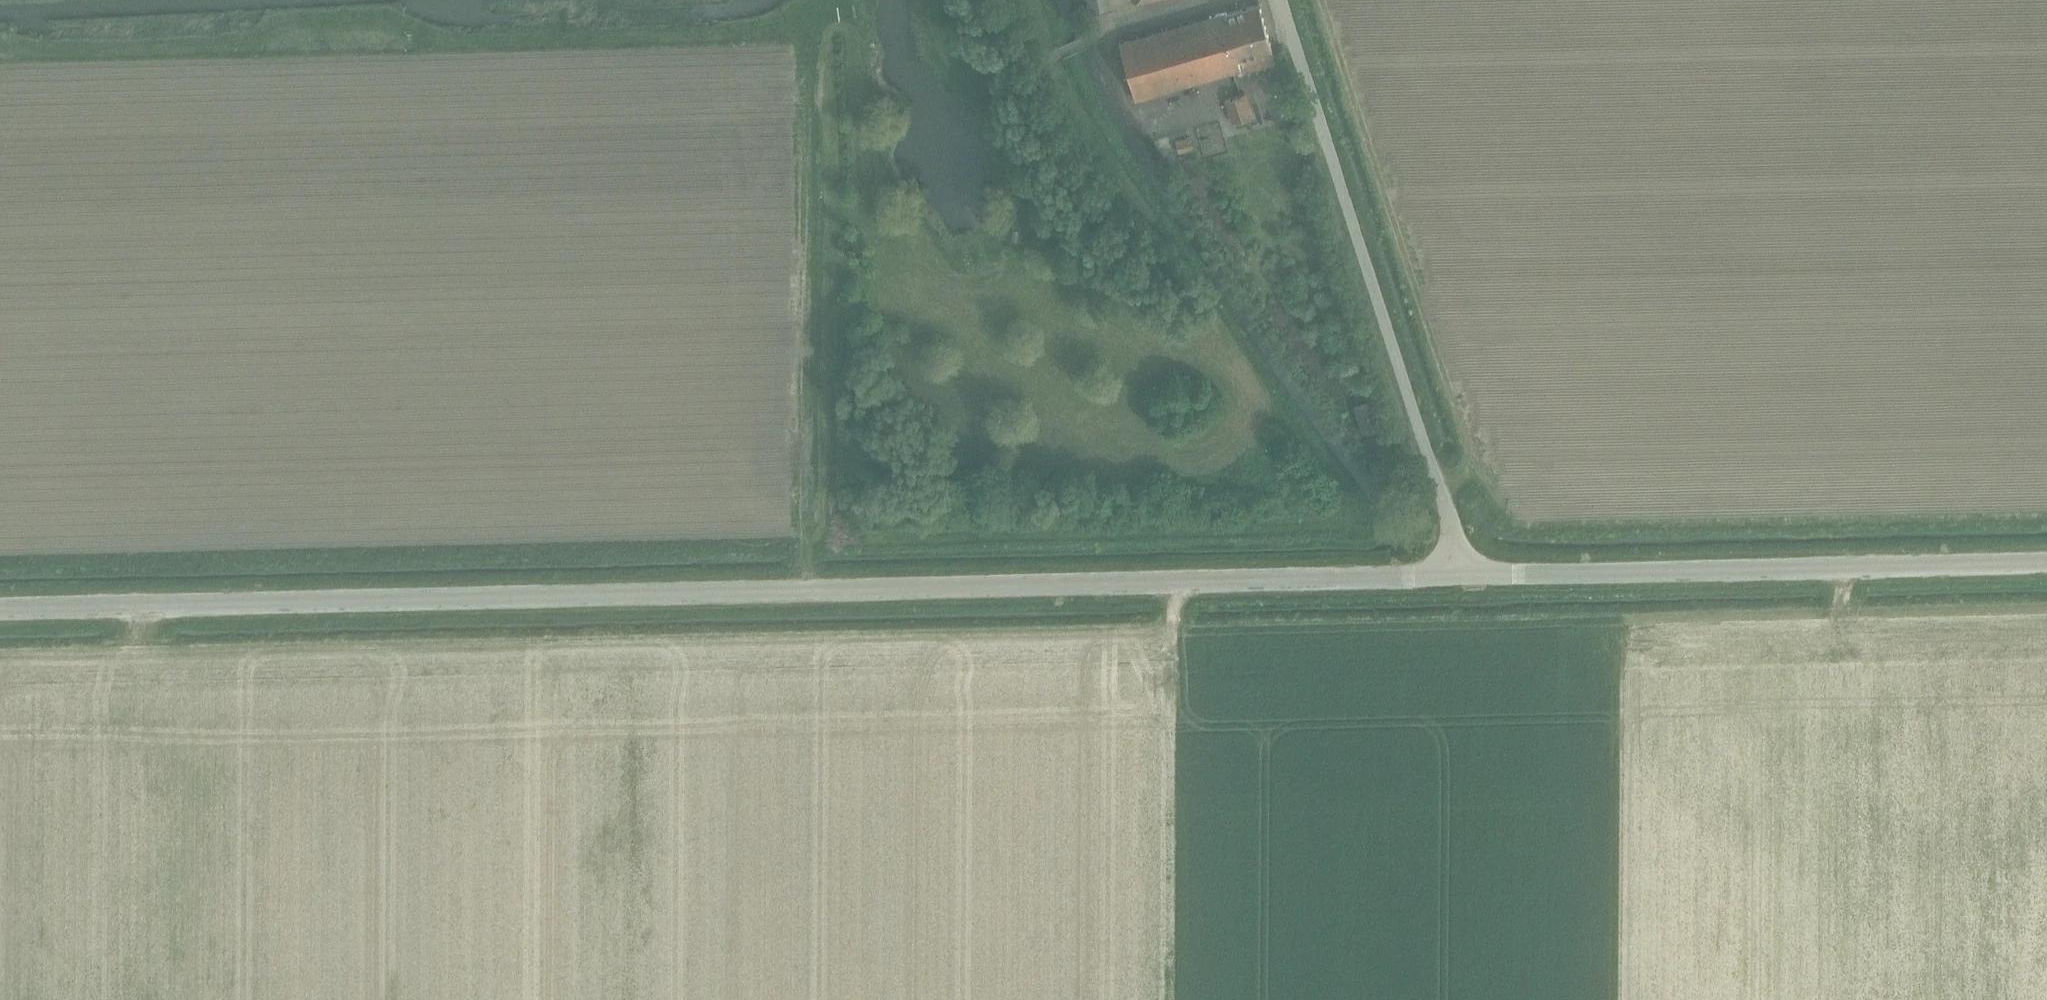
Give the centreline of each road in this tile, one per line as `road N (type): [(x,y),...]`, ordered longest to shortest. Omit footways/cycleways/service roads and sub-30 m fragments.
road 1 (tertiary): [(0,608),(1472,576)]
road 2 (unclassified): [(1472,576),(1281,0)]
road 3 (tertiary): [(1472,576),(2046,565)]

